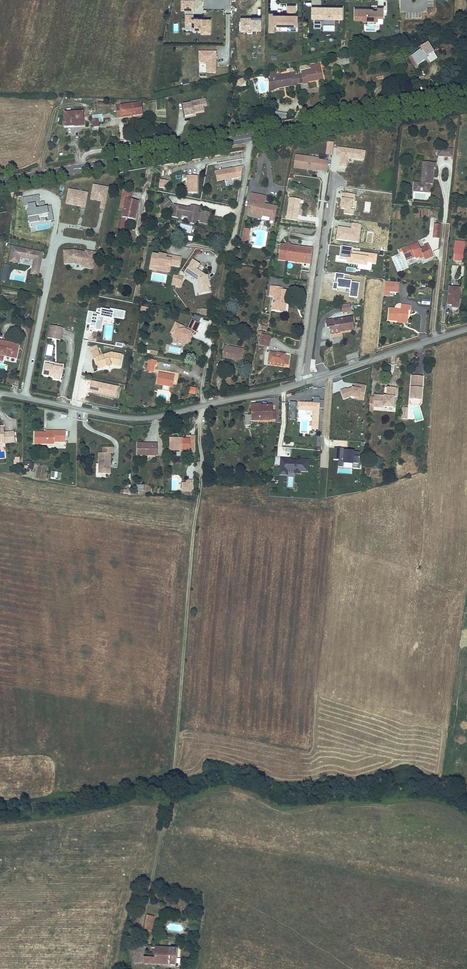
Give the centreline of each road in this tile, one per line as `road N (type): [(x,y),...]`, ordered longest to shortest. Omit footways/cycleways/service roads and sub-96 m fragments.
road 1 (secondary): [(0,183),(466,99)]
road 2 (residential): [(0,392),(138,419),(308,381)]
road 3 (residential): [(333,180),(308,381)]
road 4 (residential): [(308,381),(466,328)]

